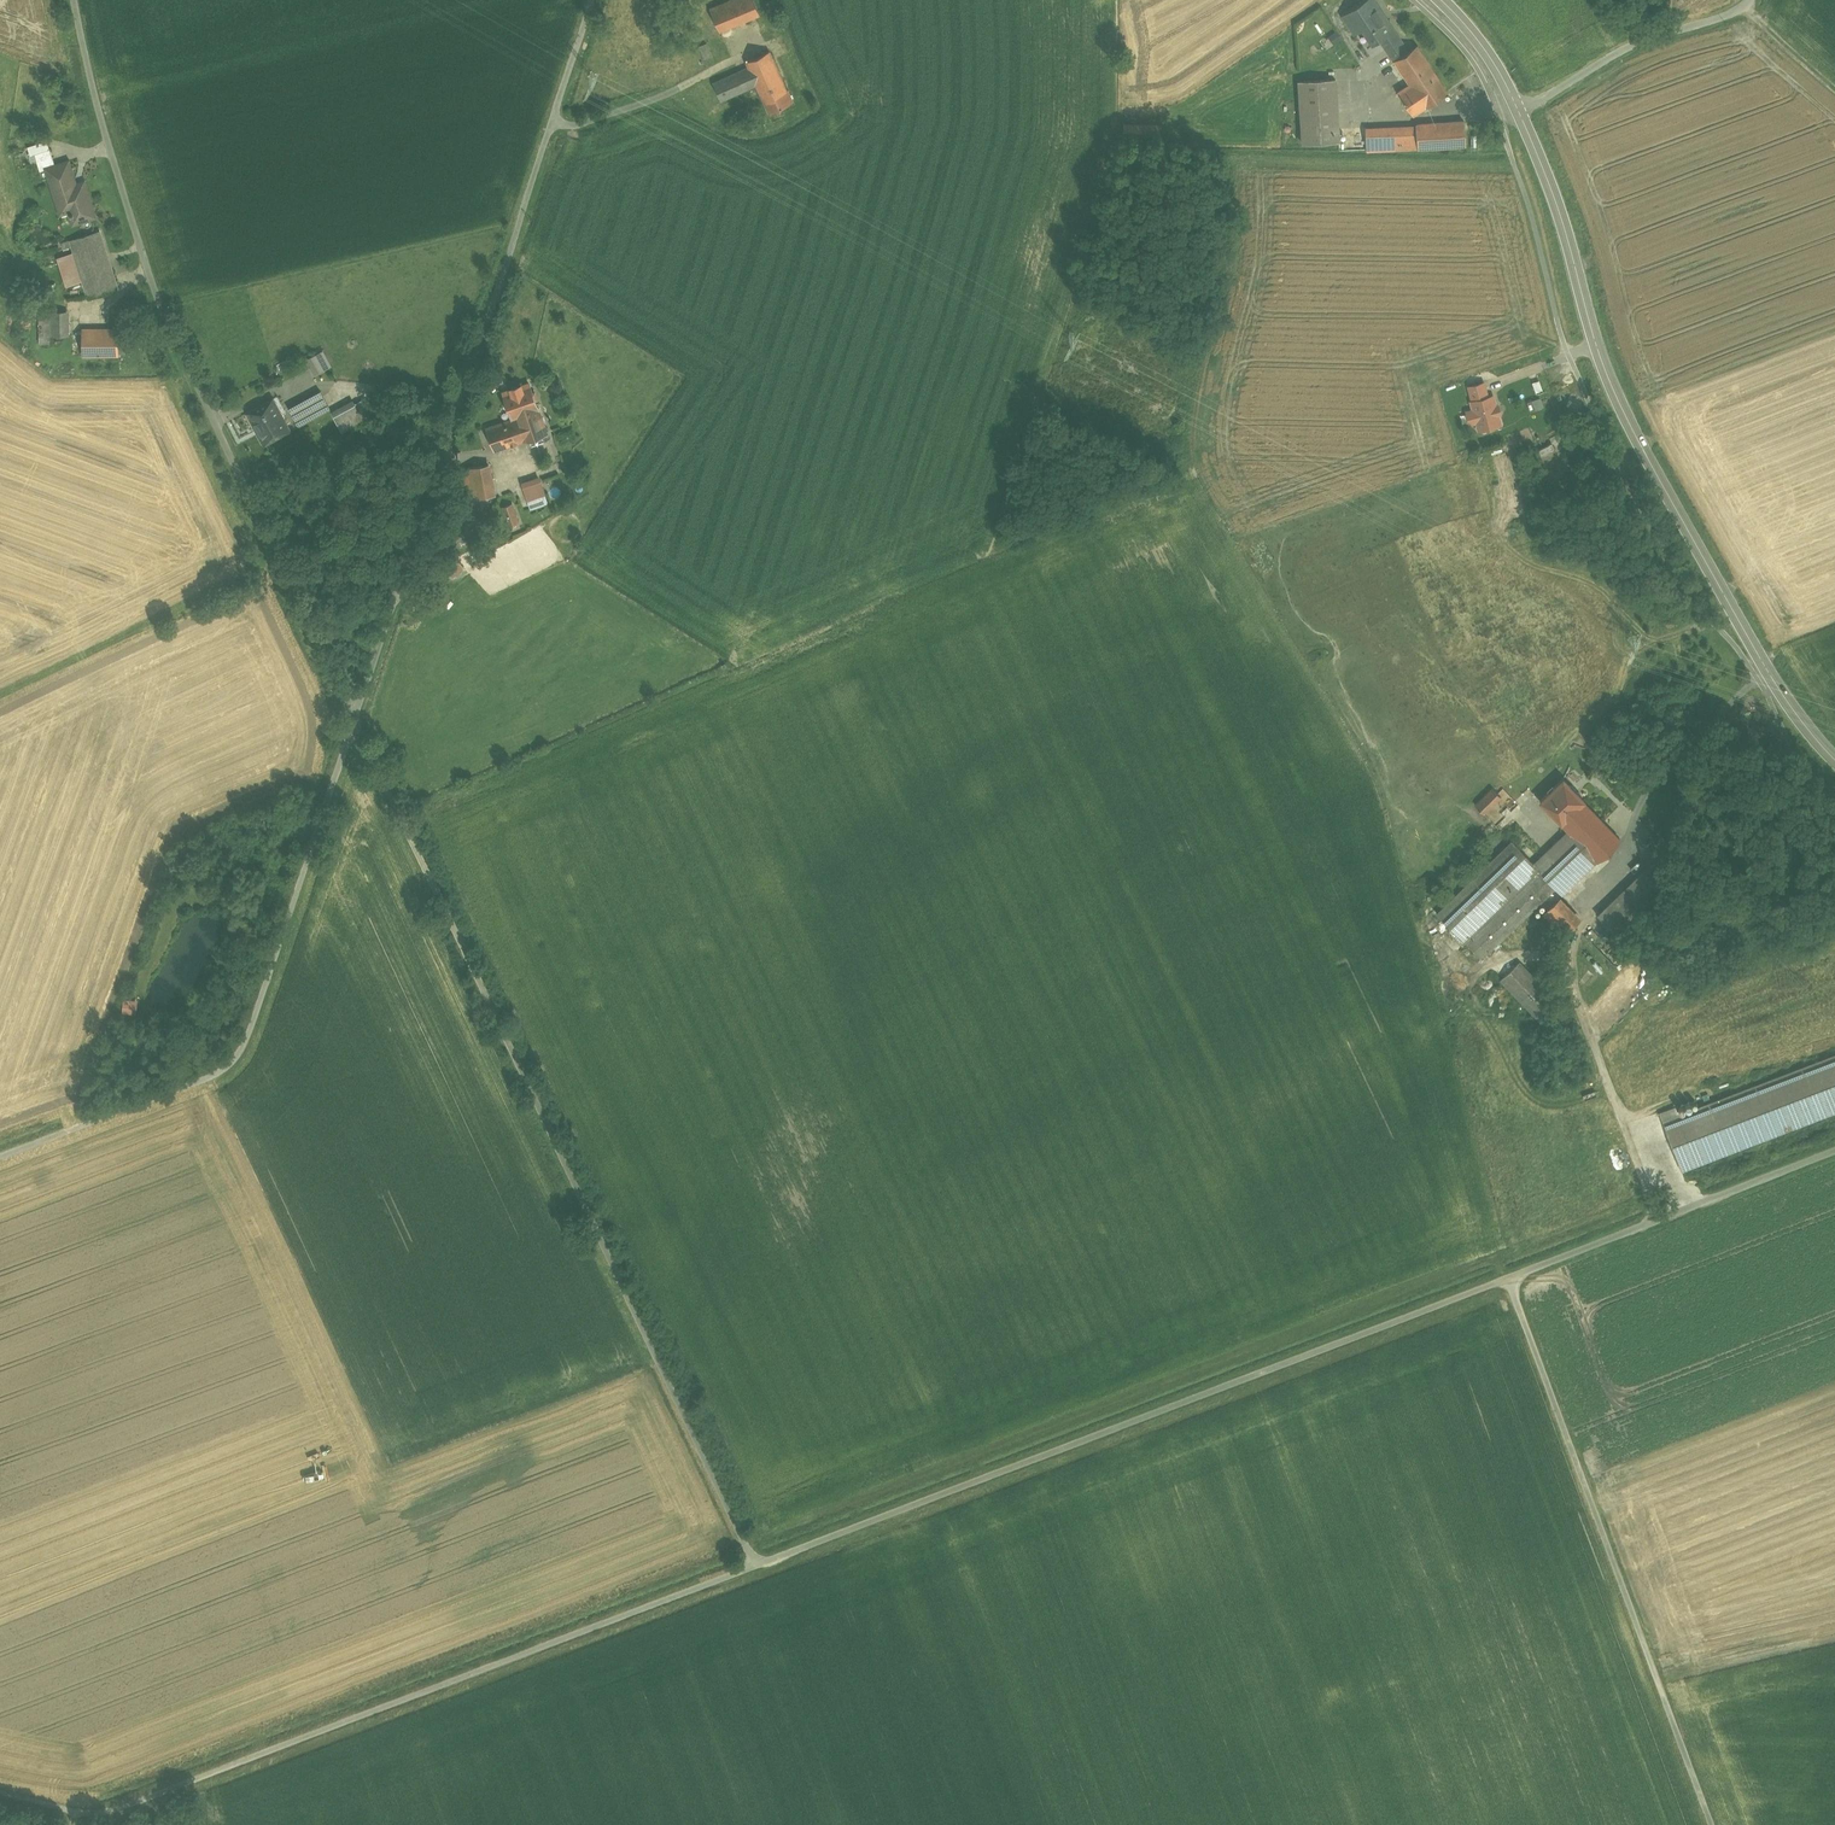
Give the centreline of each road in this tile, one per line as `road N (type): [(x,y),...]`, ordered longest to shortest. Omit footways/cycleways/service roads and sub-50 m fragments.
road 1 (unclassified): [(758,1566),(356,721)]
road 2 (unclassified): [(758,1566),(1533,1276)]
road 3 (unclassified): [(0,1793),(78,1816),(113,1813),(758,1566)]
road 4 (unclassified): [(356,721),(161,302),(78,0)]
road 5 (secondary): [(1522,113),(1599,348),(1641,446),(1773,677),(1834,757)]
road 6 (unclassified): [(561,123),(356,721)]
road 7 (unclassified): [(356,721),(263,1027),(226,1068),(0,1157)]
road 8 (unclassified): [(1533,1276),(1740,1824)]
road 9 (unclassified): [(1533,1276),(1834,1157)]
road 10 (unclassified): [(1746,0),(1742,9),(1638,48),(1522,113)]
road 11 (secondary): [(1440,0),(1487,53),(1522,113)]
road 12 (unclassified): [(590,0),(561,123)]

